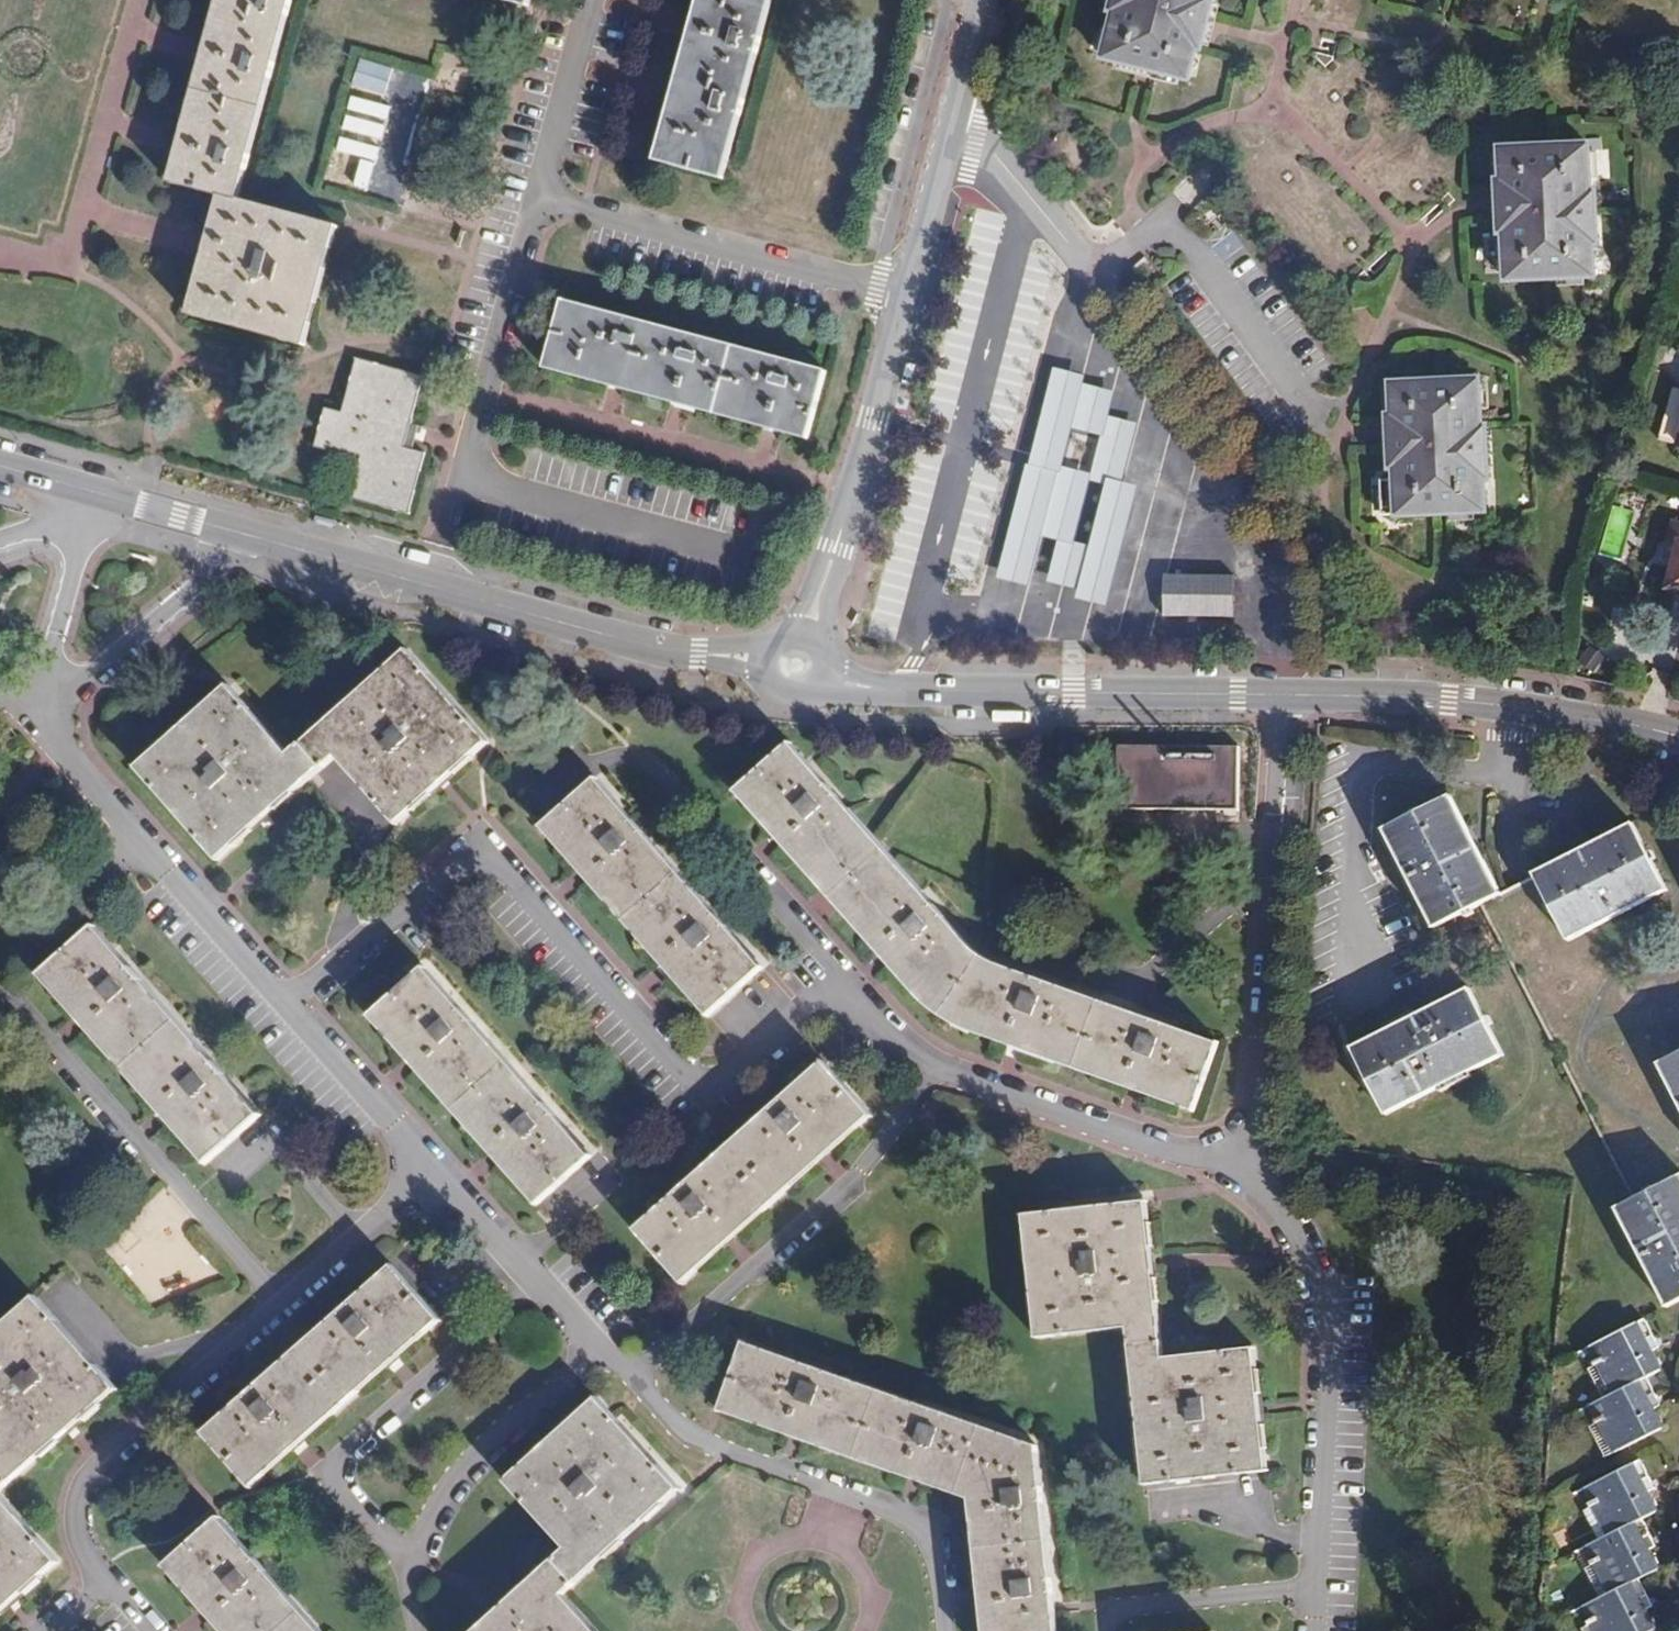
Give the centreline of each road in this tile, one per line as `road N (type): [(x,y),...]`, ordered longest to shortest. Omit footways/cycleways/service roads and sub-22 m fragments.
road 1 (tertiary): [(1678,736),(1448,701),(906,689),(823,677)]
road 2 (tertiary): [(765,662),(683,654),(593,632),(0,467)]
road 3 (residential): [(809,640),(989,0)]

